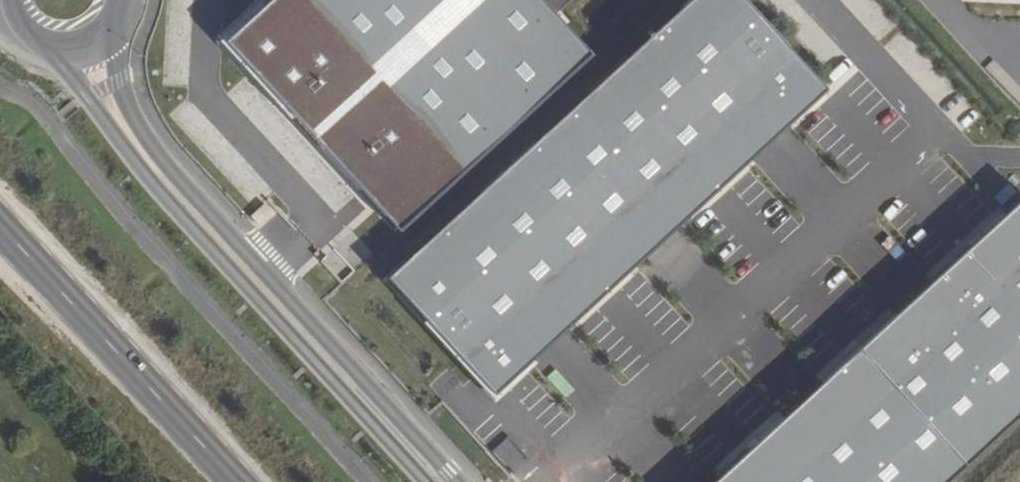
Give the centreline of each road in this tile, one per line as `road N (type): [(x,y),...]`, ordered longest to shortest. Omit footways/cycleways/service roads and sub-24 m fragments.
road 1 (unclassified): [(457,481),(121,116),(95,43)]
road 2 (primary): [(0,225),(234,481)]

